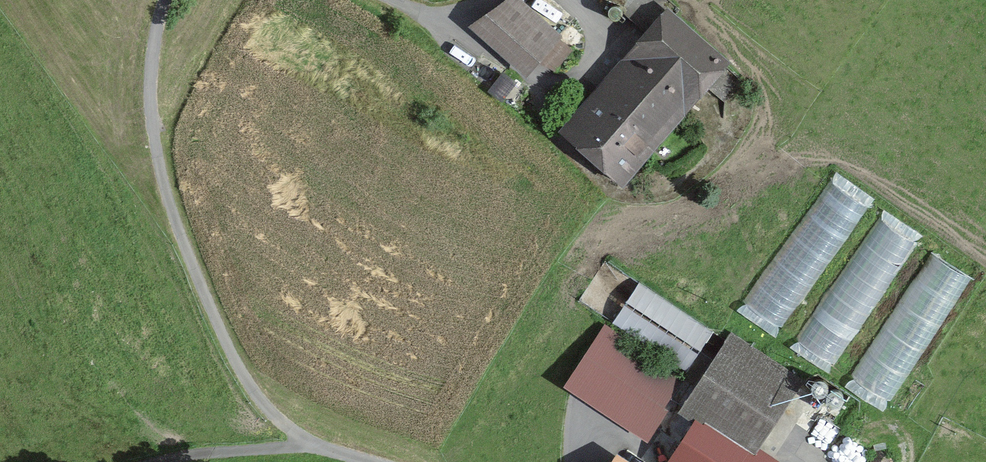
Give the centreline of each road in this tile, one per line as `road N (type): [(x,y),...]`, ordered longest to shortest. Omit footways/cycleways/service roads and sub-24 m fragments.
road 1 (track): [(305,442),(167,461)]

